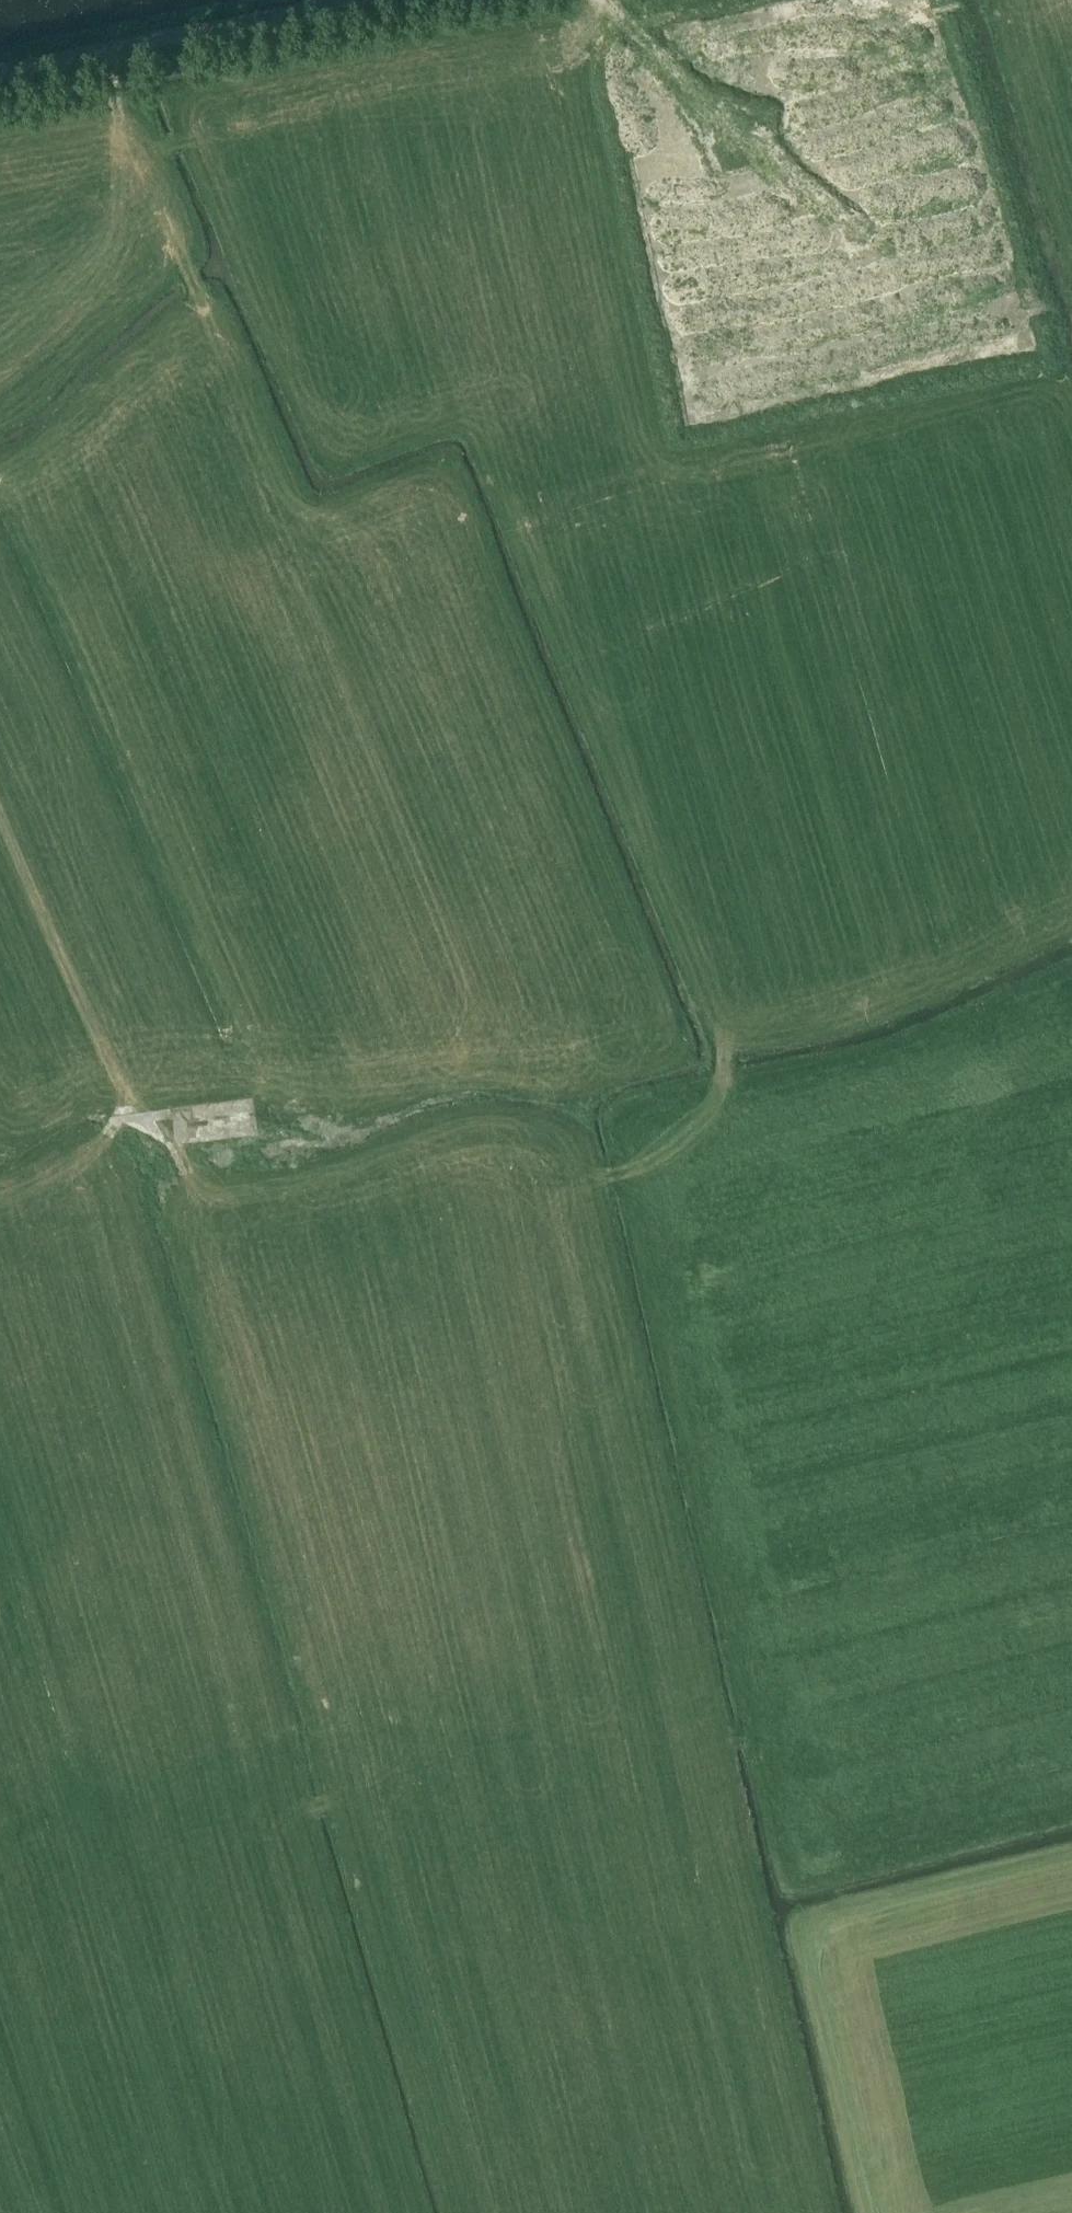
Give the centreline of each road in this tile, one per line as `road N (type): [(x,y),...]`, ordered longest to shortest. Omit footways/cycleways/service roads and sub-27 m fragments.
road 1 (unclassified): [(0,71),(349,0)]

